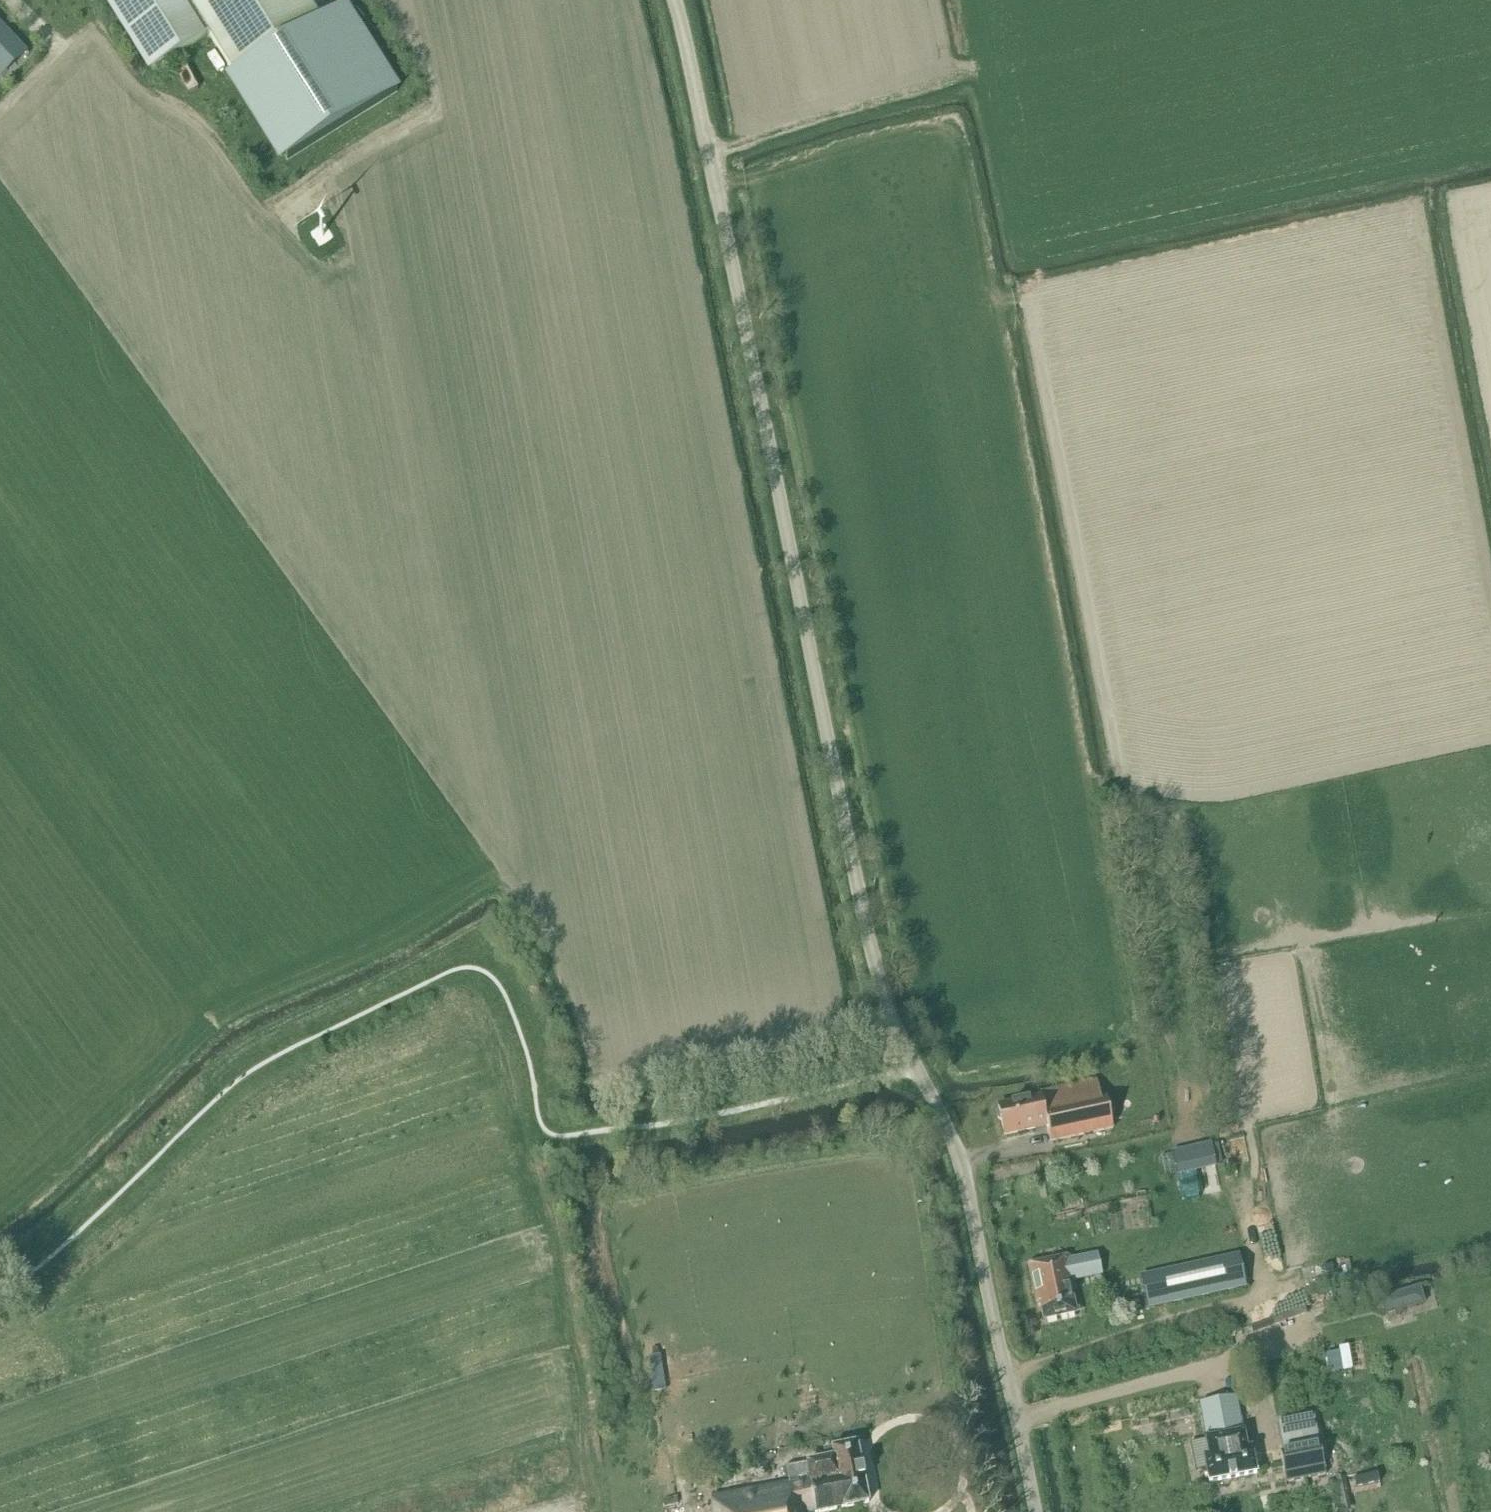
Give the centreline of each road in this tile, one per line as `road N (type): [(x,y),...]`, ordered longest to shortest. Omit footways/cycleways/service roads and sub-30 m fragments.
road 1 (unclassified): [(1031,1511),(961,1163),(872,963),(675,0)]

